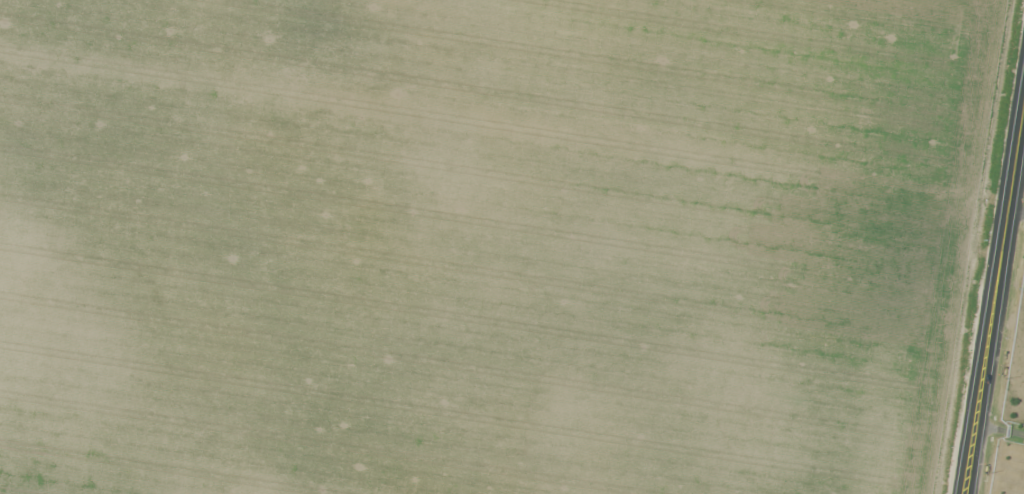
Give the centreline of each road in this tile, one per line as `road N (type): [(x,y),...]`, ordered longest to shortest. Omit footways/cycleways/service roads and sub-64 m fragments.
road 1 (secondary): [(964,493),(1023,108)]

